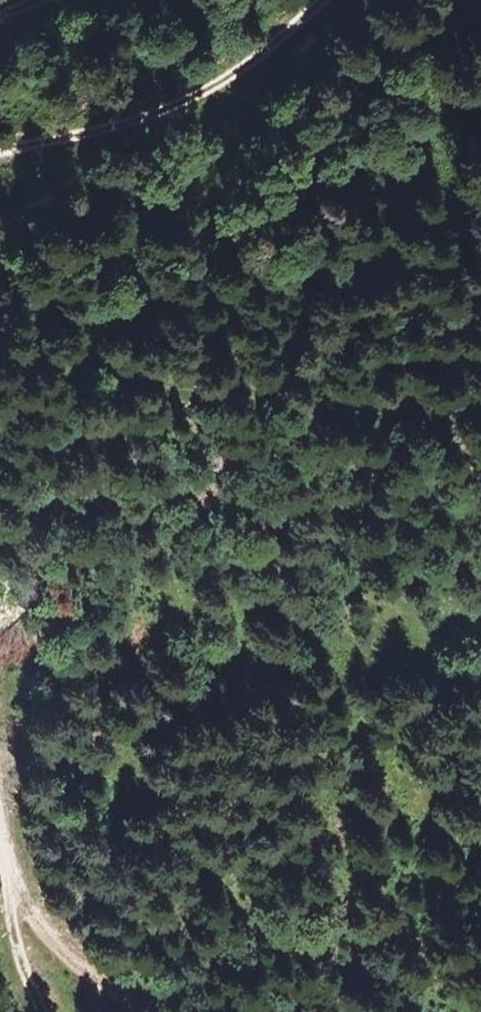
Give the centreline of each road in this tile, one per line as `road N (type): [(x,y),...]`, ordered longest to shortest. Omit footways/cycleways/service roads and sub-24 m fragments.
road 1 (track): [(0,154),(198,91),(313,0)]

